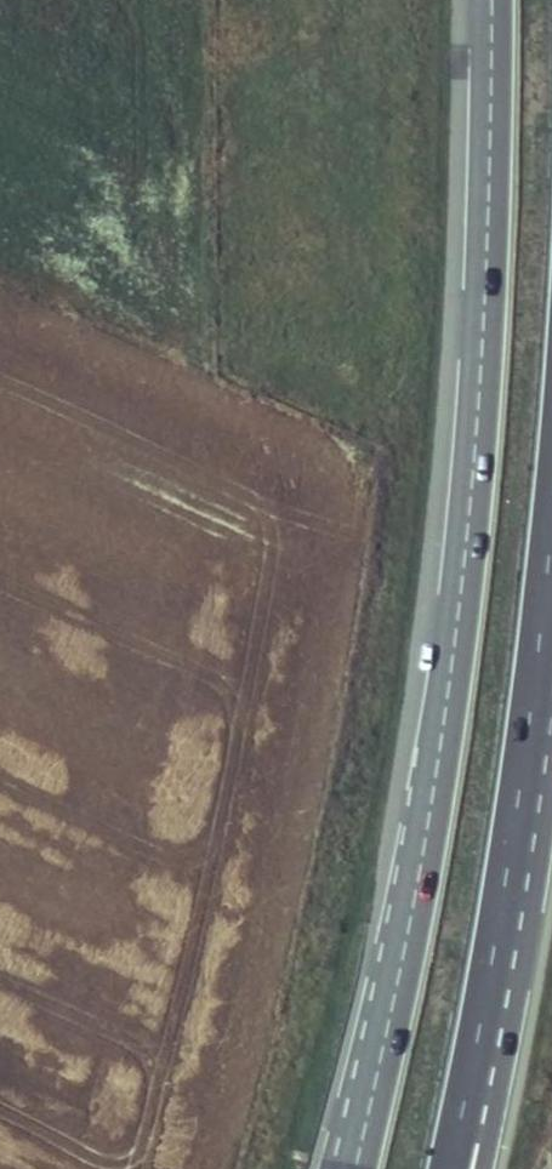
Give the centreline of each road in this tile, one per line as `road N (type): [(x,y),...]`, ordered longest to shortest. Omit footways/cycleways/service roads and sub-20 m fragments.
road 1 (motorway): [(490,0),(485,271),(463,557),(430,813),(352,1168)]
road 2 (motorway): [(452,1166),(513,819),(551,498)]

